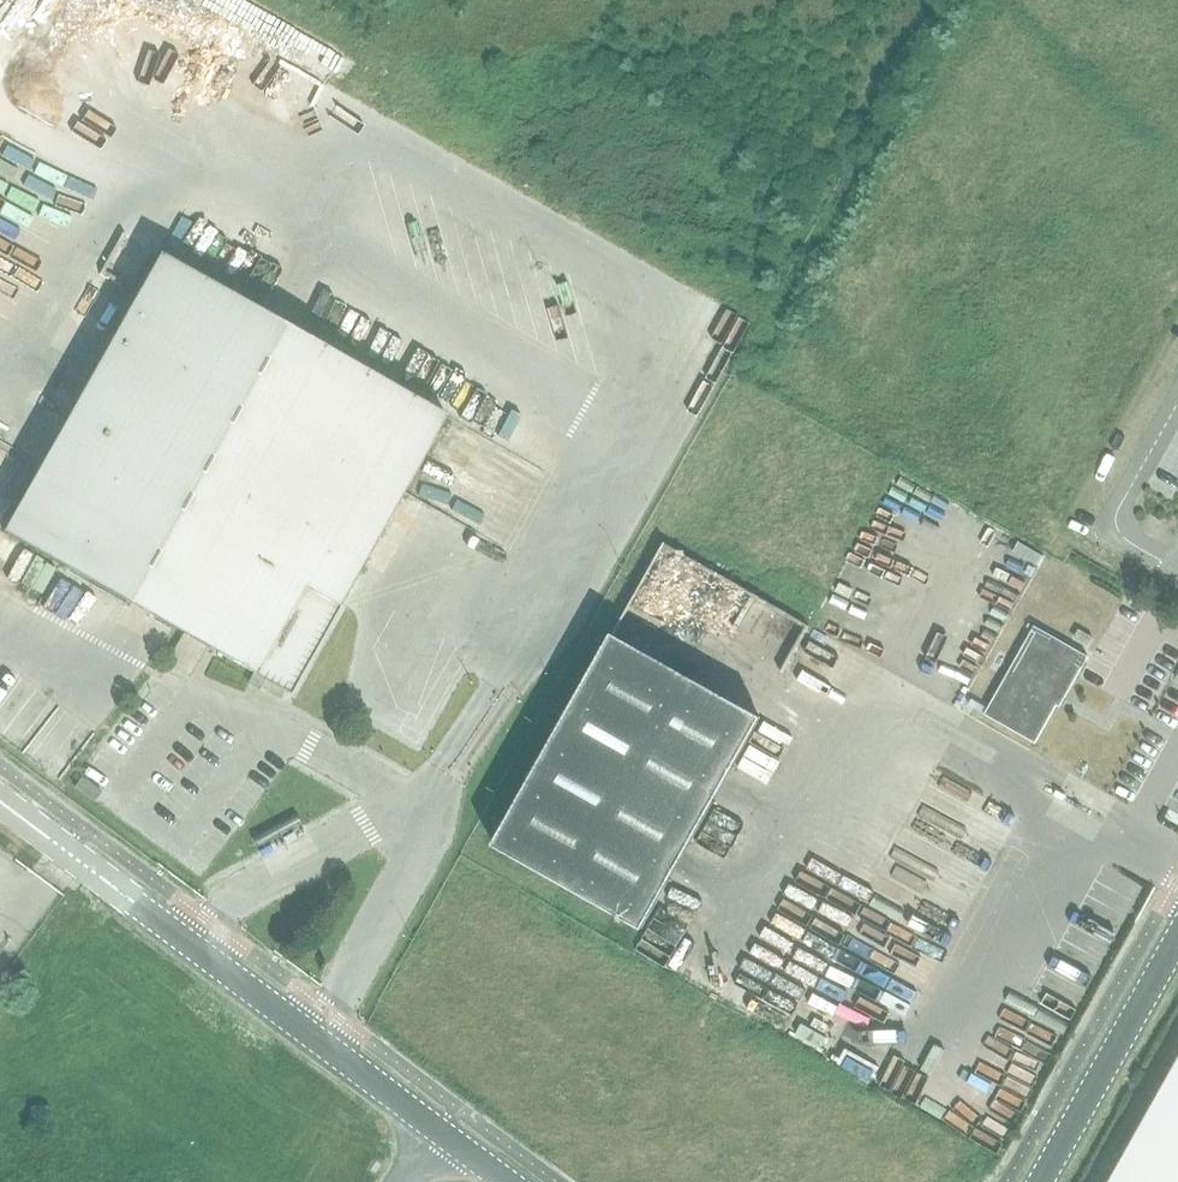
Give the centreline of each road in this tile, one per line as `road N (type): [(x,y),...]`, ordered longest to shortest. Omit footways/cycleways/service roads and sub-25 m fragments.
road 1 (unclassified): [(0,795),(503,1181)]
road 2 (unclassified): [(1040,1181),(1177,936)]
road 3 (unclassified): [(1177,568),(1126,541),(1118,513),(1177,399)]

